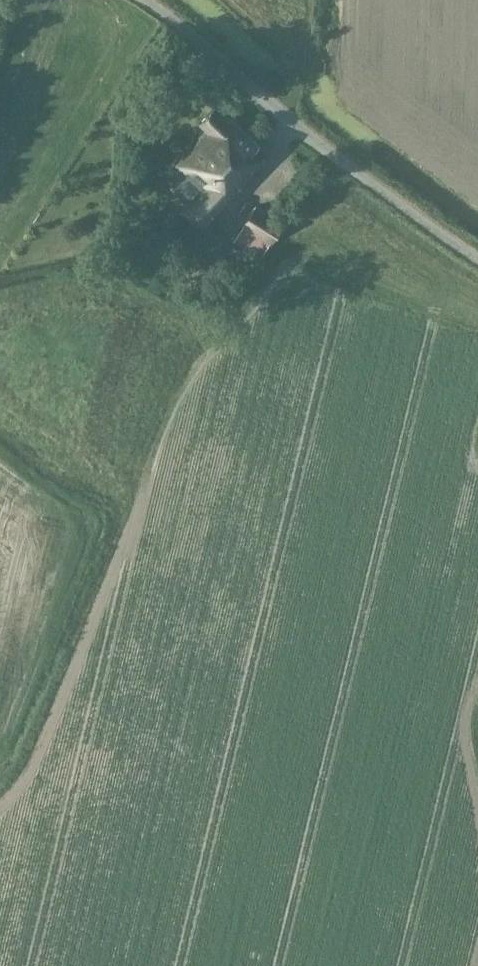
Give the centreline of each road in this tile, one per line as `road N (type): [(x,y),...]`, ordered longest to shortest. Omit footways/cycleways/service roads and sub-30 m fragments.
road 1 (unclassified): [(477,260),(133,0)]

